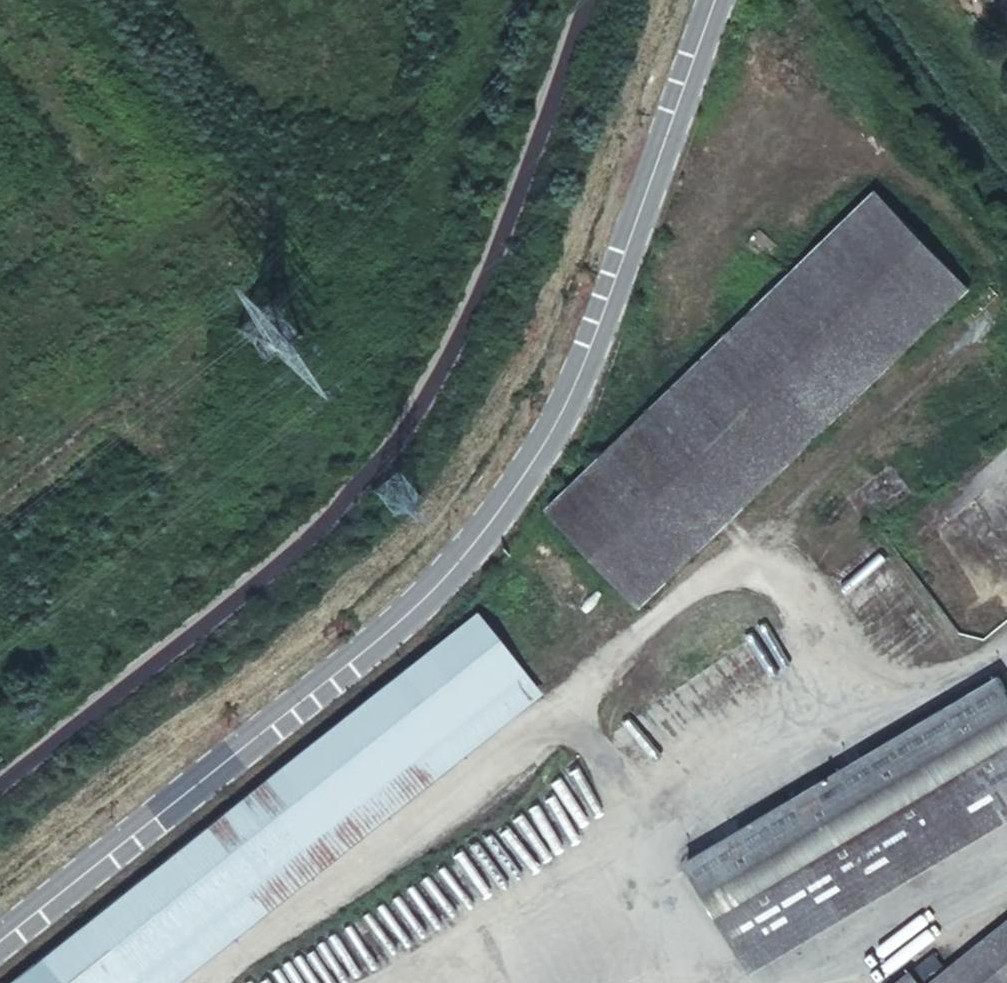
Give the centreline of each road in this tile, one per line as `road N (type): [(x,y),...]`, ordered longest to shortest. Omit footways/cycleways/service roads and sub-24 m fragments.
road 1 (unclassified): [(0,937),(455,573),(570,406),(714,0)]

